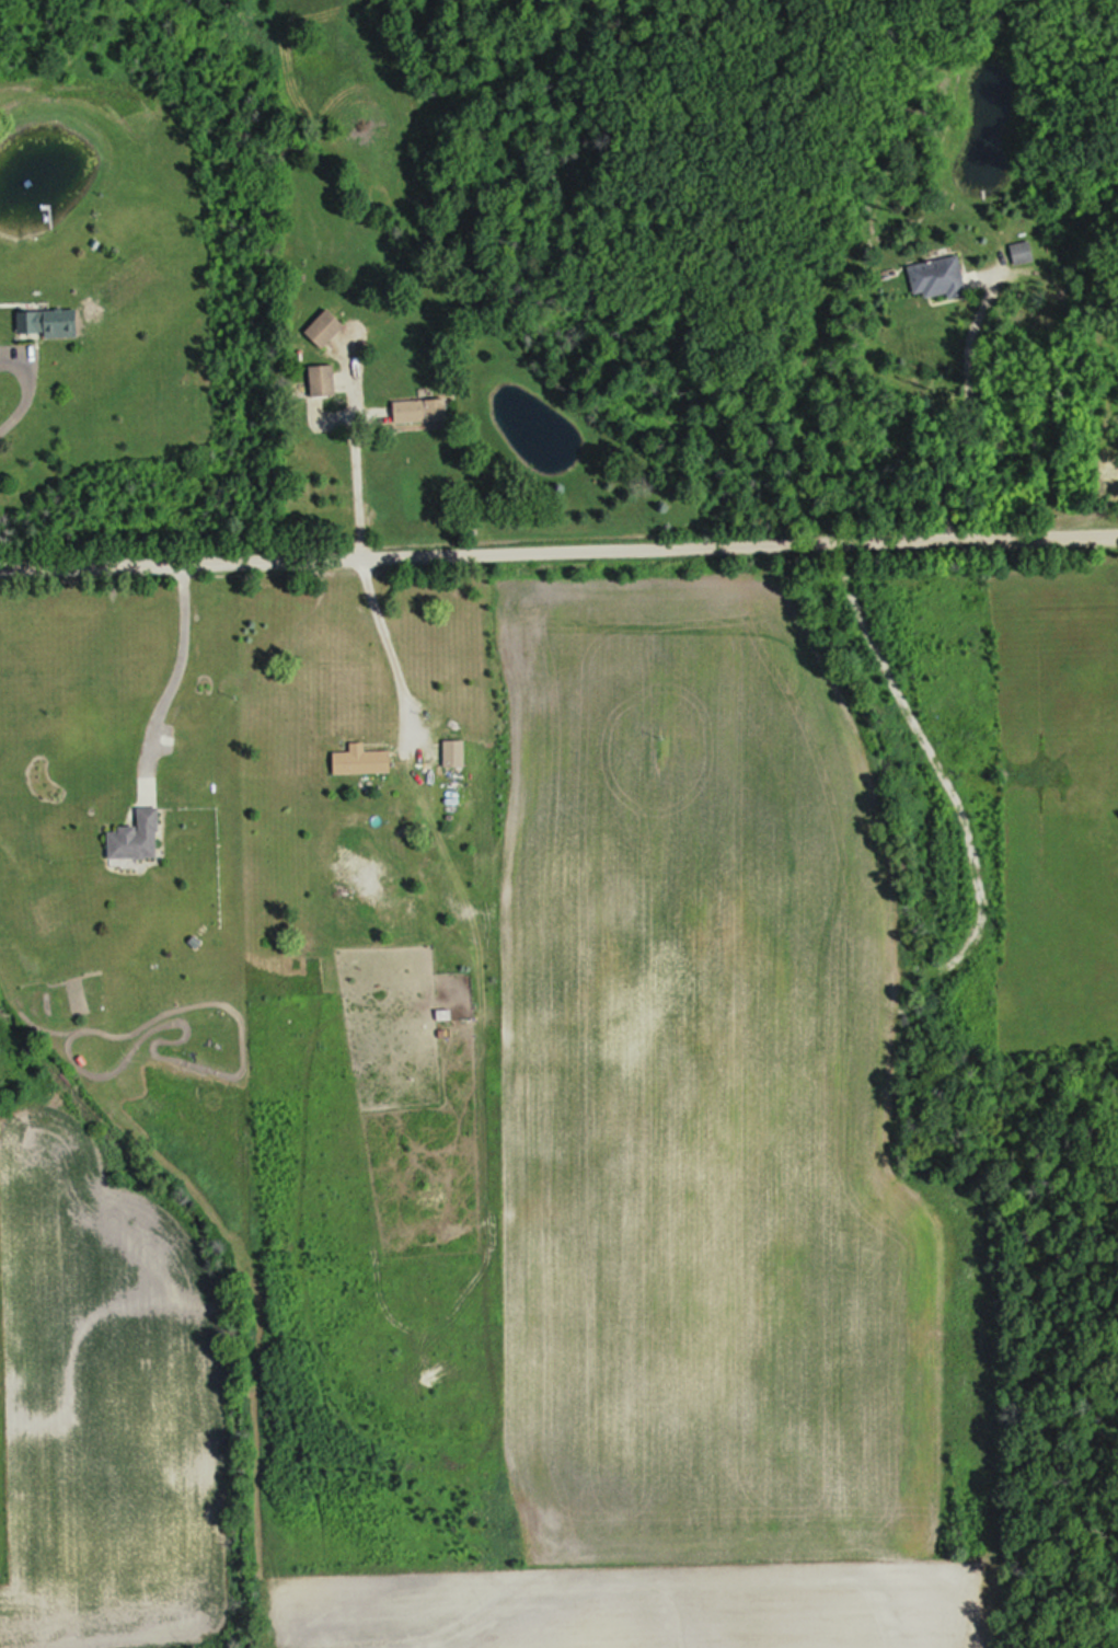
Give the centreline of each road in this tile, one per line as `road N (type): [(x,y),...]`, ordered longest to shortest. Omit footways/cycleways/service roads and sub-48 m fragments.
road 1 (residential): [(0,569),(1117,538)]
road 2 (residential): [(634,549),(614,1007)]

